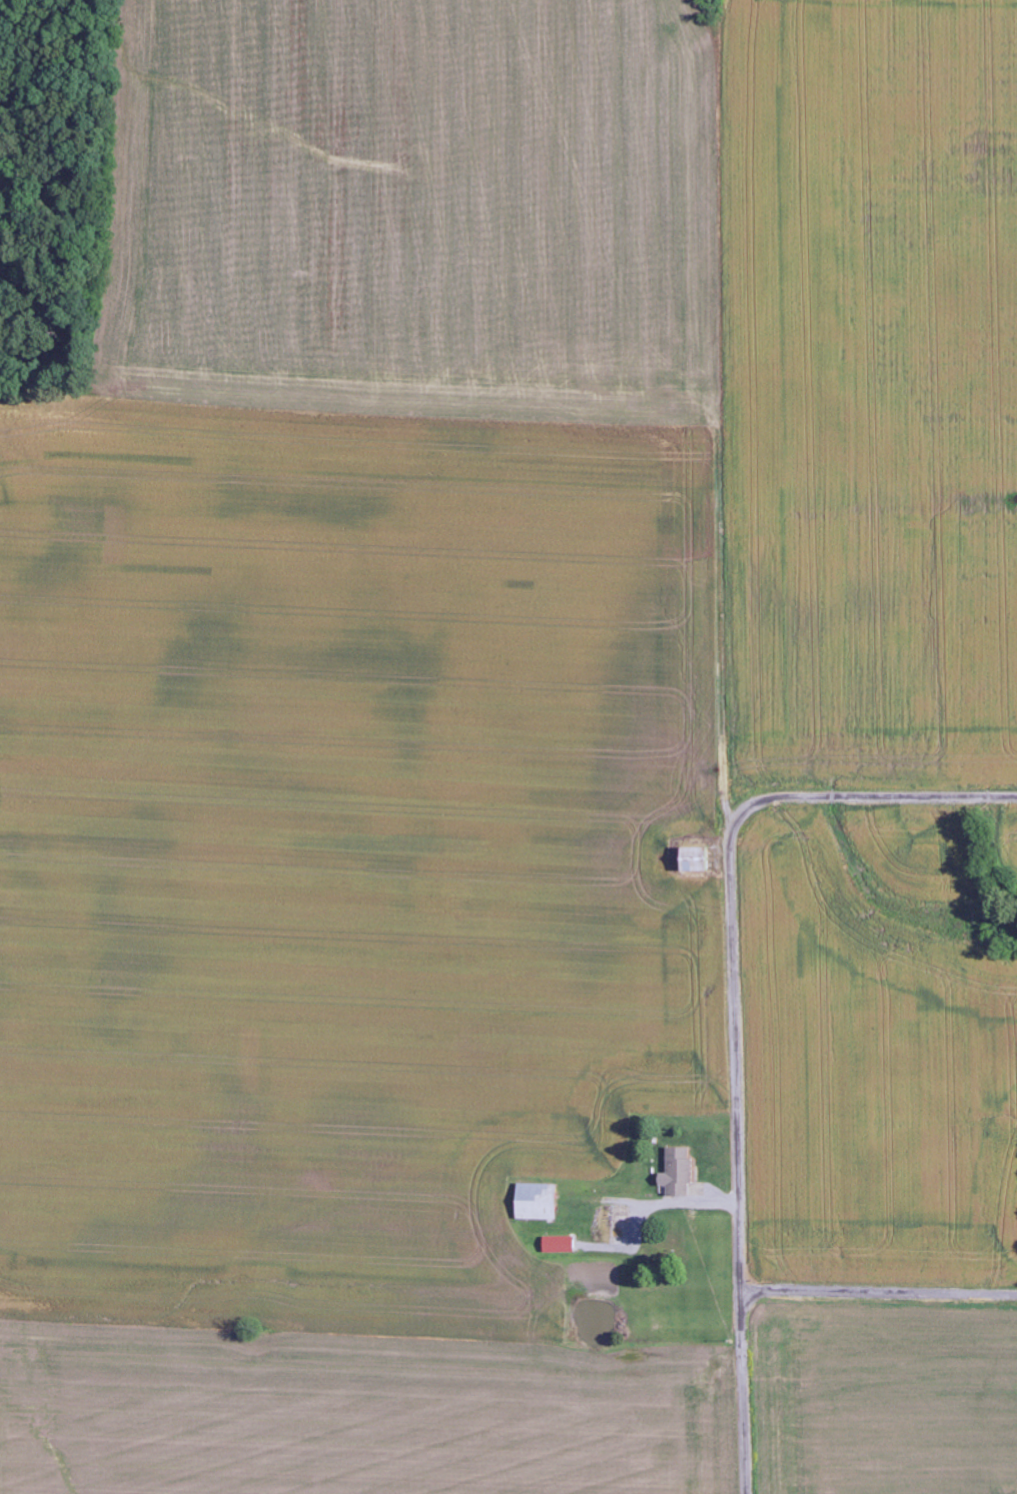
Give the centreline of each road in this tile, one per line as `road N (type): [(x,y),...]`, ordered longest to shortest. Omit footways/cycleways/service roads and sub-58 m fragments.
road 1 (residential): [(747,1493),(727,862),(733,831),(750,808),(779,797),(1016,796)]
road 2 (residential): [(1016,1296),(739,1293)]

